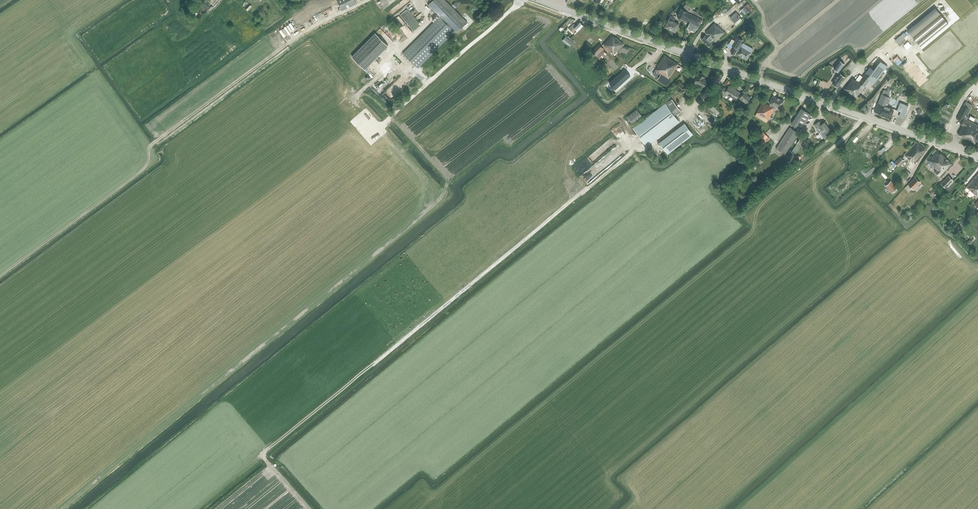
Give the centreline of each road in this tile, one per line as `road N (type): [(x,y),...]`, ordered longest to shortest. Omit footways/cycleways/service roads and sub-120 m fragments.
road 1 (track): [(279,476),(263,453),(637,148),(709,99),(729,71)]
road 2 (tertiary): [(977,156),(538,0)]
road 3 (track): [(153,144),(289,43),(370,0)]
road 4 (track): [(354,121),(369,138),(522,0)]
road 5 (track): [(0,277),(144,166),(153,144)]

